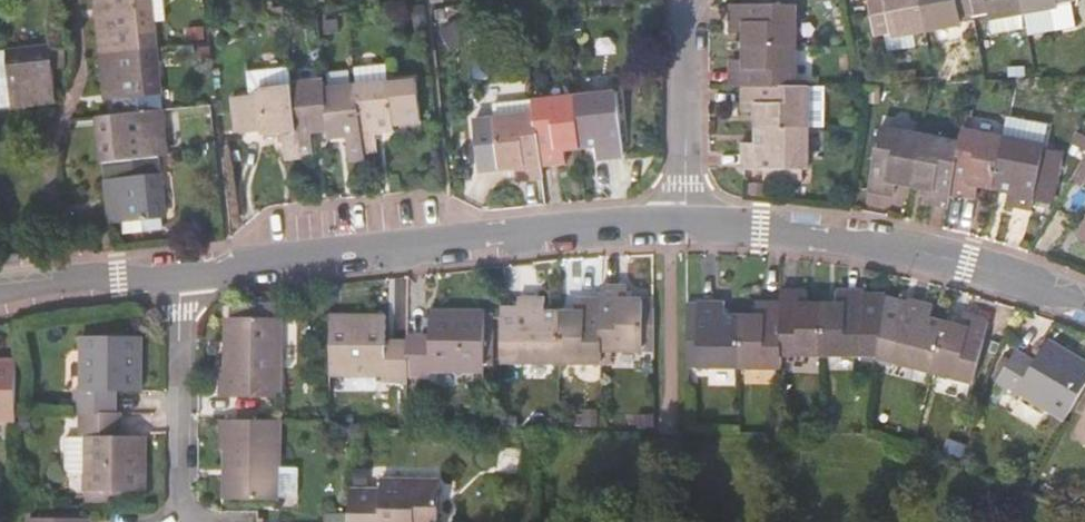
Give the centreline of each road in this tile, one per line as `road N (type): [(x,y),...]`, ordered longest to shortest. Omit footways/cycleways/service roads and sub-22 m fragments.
road 1 (residential): [(170,274),(542,229),(675,223)]
road 2 (residential): [(675,223),(854,240),(959,262),(1084,307)]
road 3 (residential): [(170,274),(174,521)]
road 4 (residential): [(675,223),(678,0)]
road 5 (residential): [(56,221),(45,177),(55,122),(79,73),(73,7)]
road 6 (residential): [(0,291),(170,274)]

